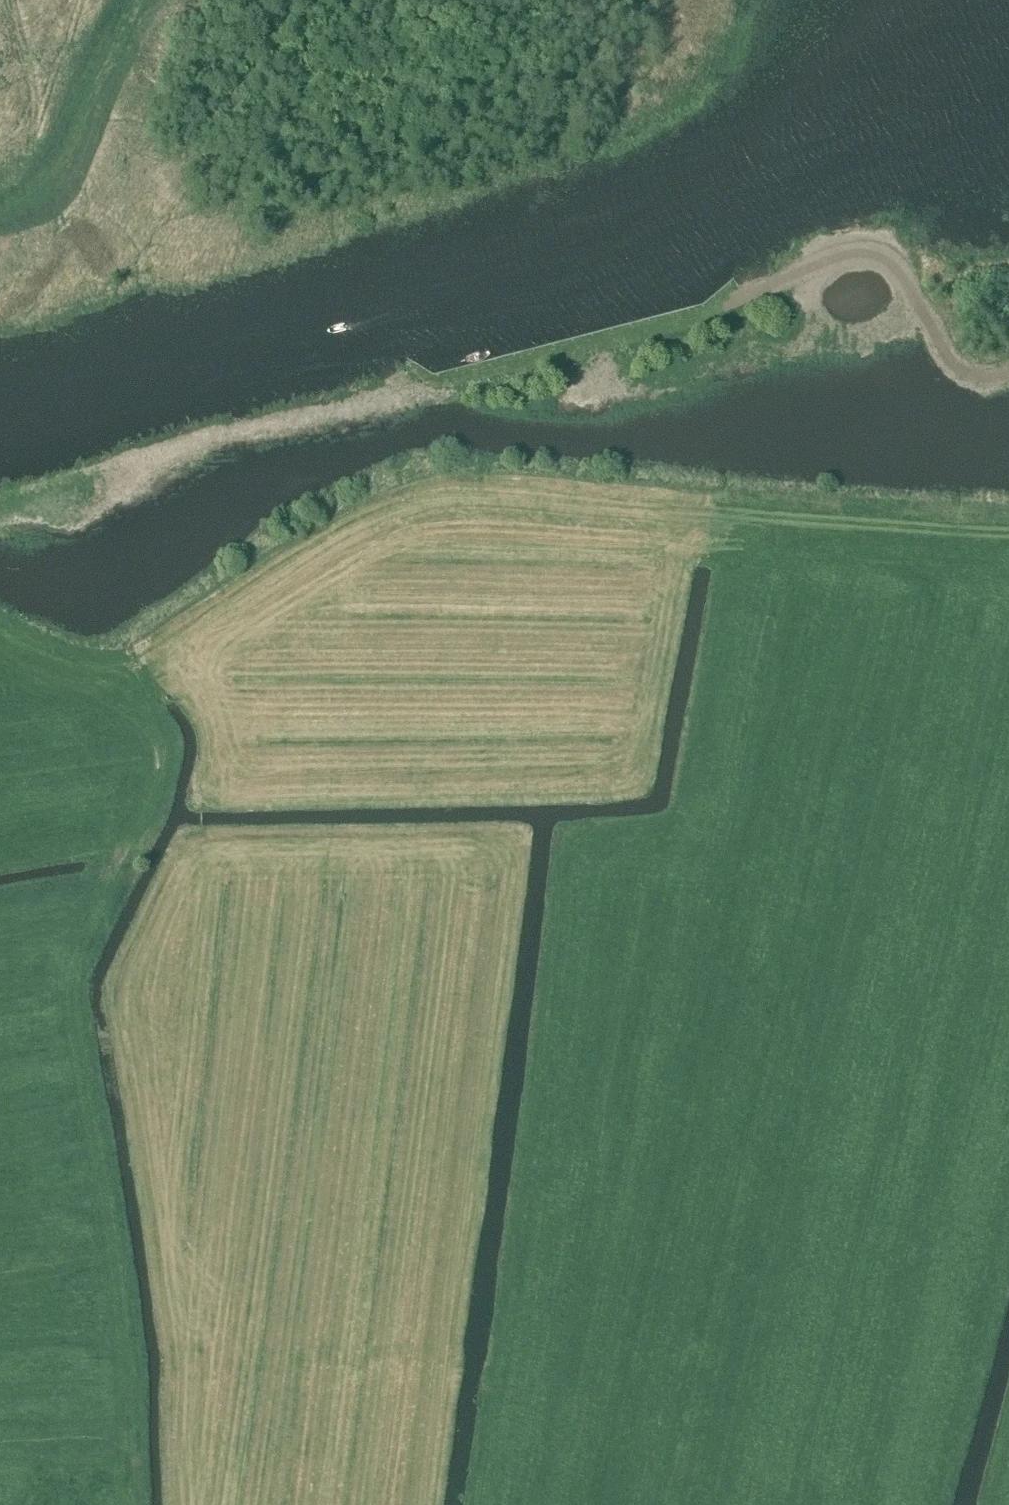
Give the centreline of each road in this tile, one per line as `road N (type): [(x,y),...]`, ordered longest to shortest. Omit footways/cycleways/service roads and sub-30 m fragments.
road 1 (track): [(138,0),(58,168),(0,213)]

